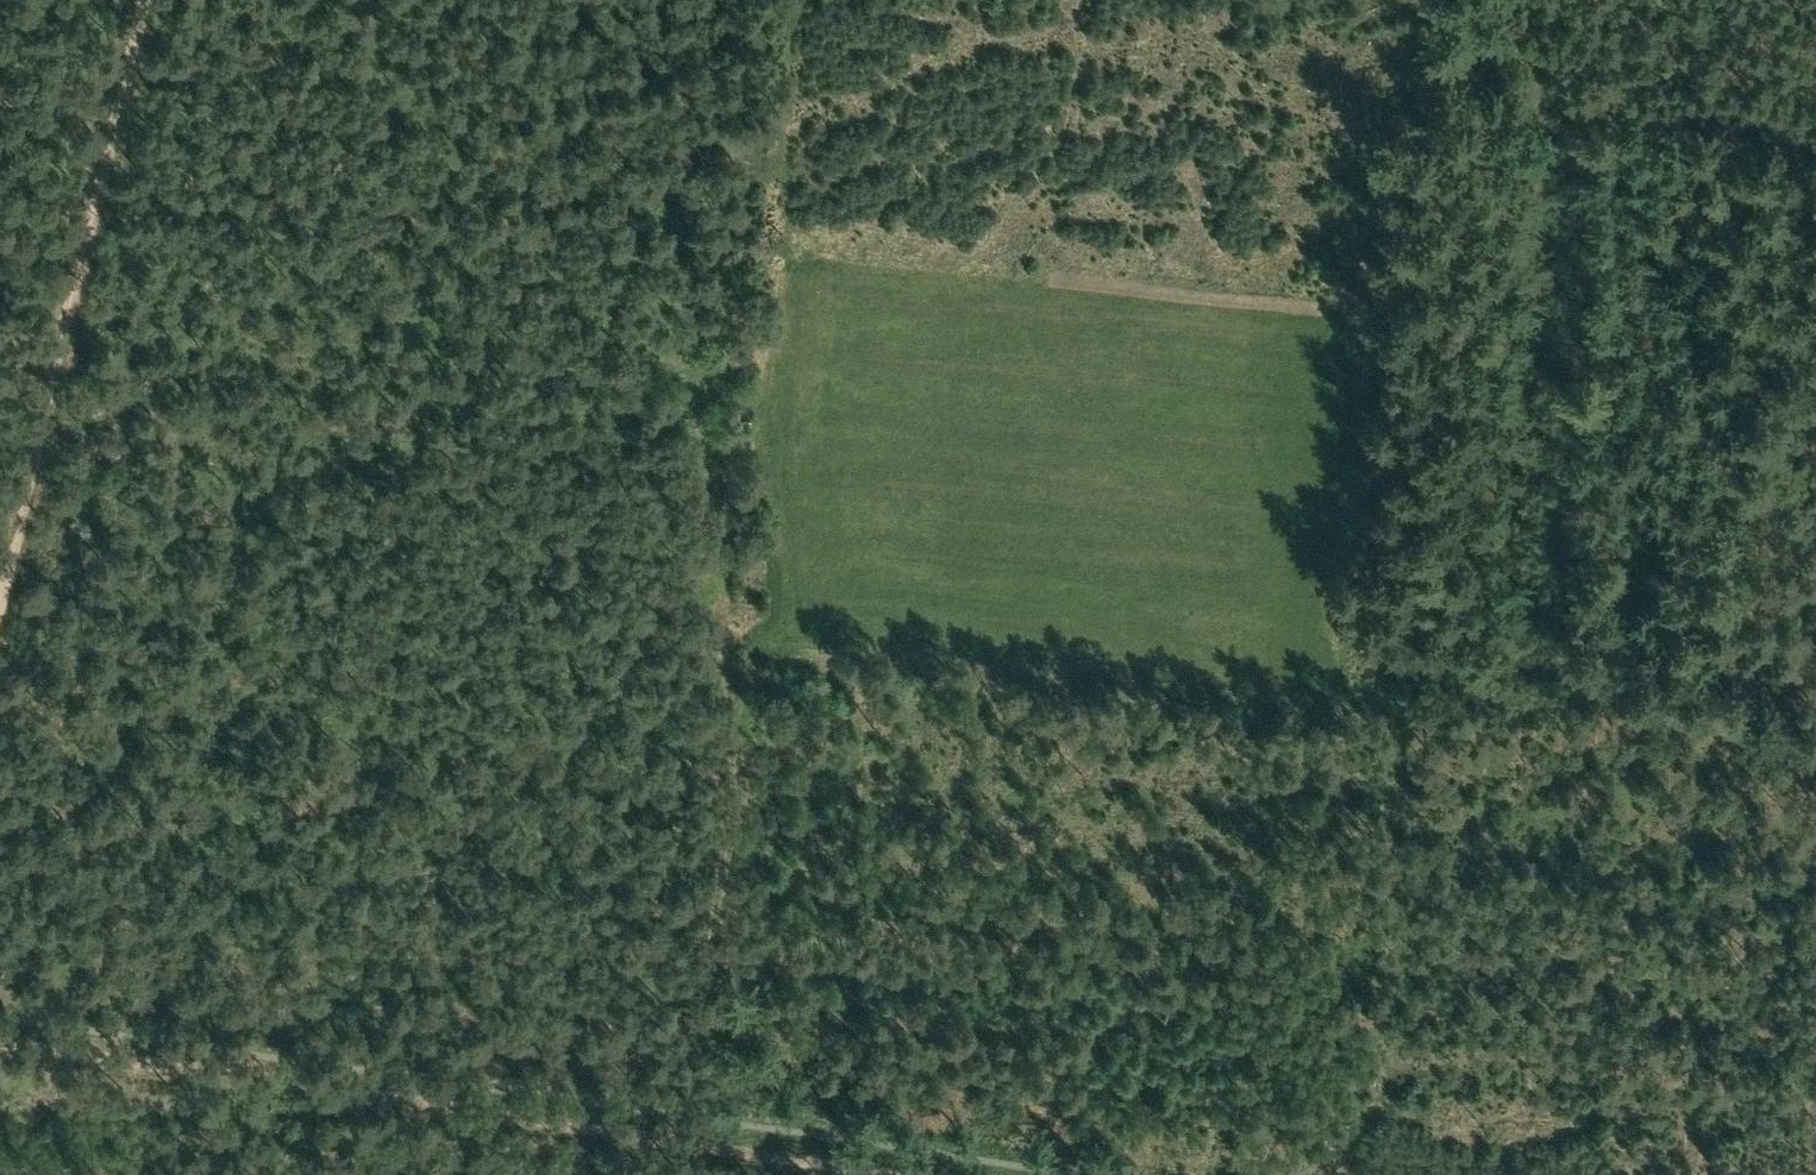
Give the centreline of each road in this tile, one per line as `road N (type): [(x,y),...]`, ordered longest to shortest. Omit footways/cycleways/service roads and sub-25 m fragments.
road 1 (track): [(0,1038),(937,1174)]
road 2 (track): [(148,0),(0,607)]

